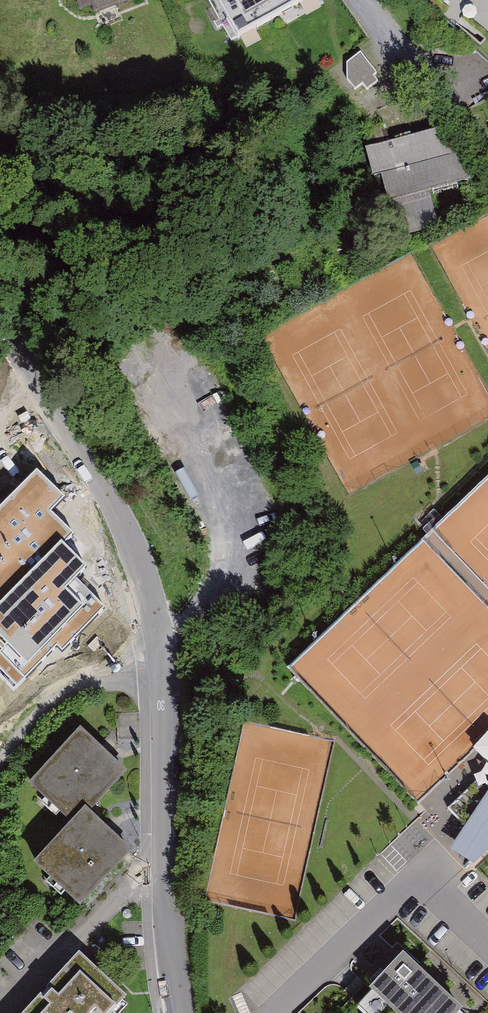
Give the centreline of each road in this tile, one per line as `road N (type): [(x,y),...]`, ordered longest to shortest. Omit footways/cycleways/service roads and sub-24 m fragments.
road 1 (unclassified): [(160,670),(138,562),(0,323)]
road 2 (residential): [(180,1012),(163,897),(160,670)]
road 3 (track): [(160,670),(59,699),(0,770)]
road 4 (track): [(364,15),(487,164)]

